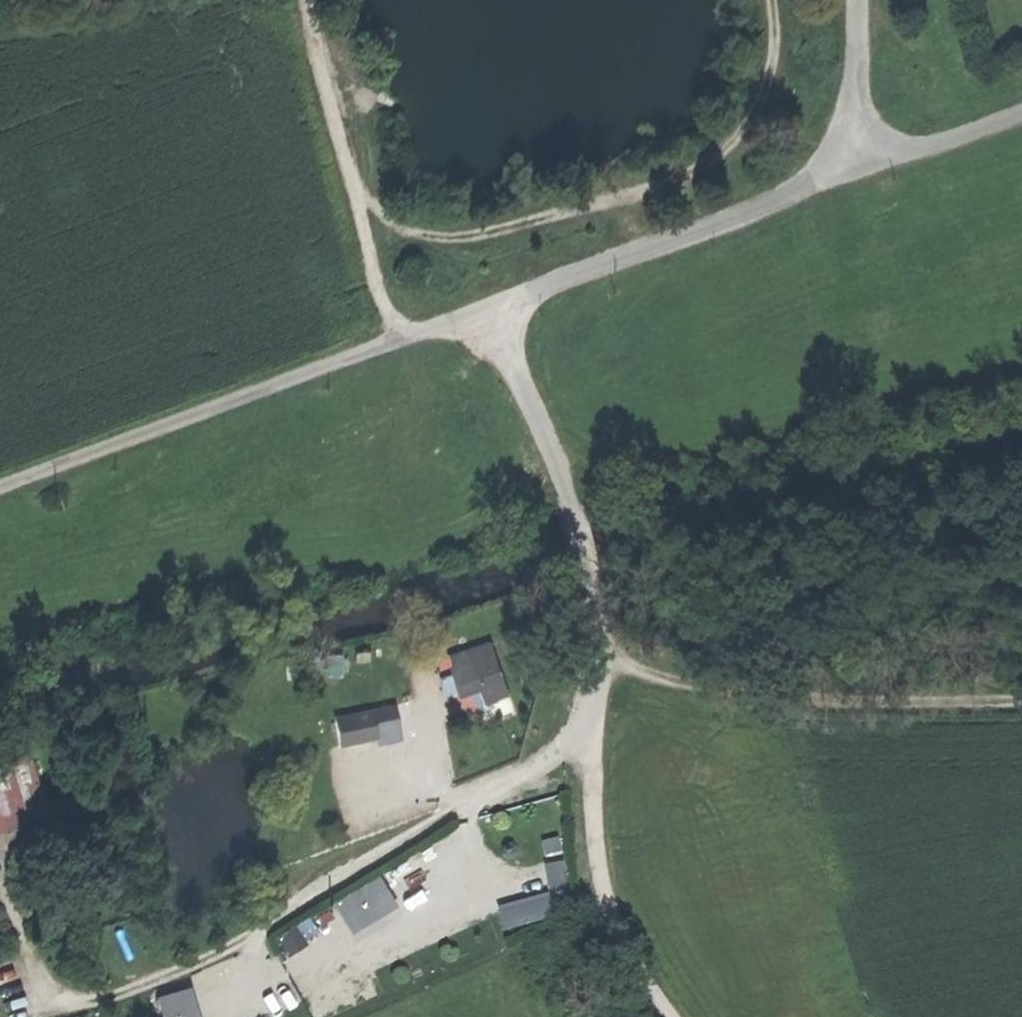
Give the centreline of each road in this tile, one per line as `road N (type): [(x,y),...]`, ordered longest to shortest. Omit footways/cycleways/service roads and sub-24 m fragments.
road 1 (track): [(593,735),(478,791),(248,939),(152,983),(34,1016)]
road 2 (track): [(357,194),(402,231),(469,237),(689,175),(735,140),(768,79),(770,0)]
road 3 (track): [(598,663),(731,691),(1021,702)]
road 4 (track): [(676,1016),(635,965),(604,889),(588,808),(598,663)]
road 5 (track): [(297,0),(396,345)]
road 6 (unclassified): [(854,0),(858,171)]

